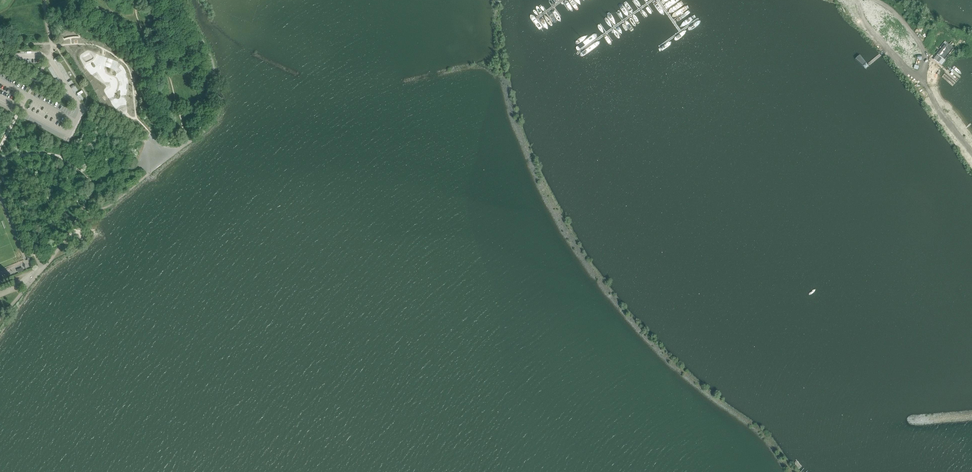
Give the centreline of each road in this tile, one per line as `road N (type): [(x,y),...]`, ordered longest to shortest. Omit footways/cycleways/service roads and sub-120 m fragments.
road 1 (track): [(856,0),(865,27),(971,151)]

